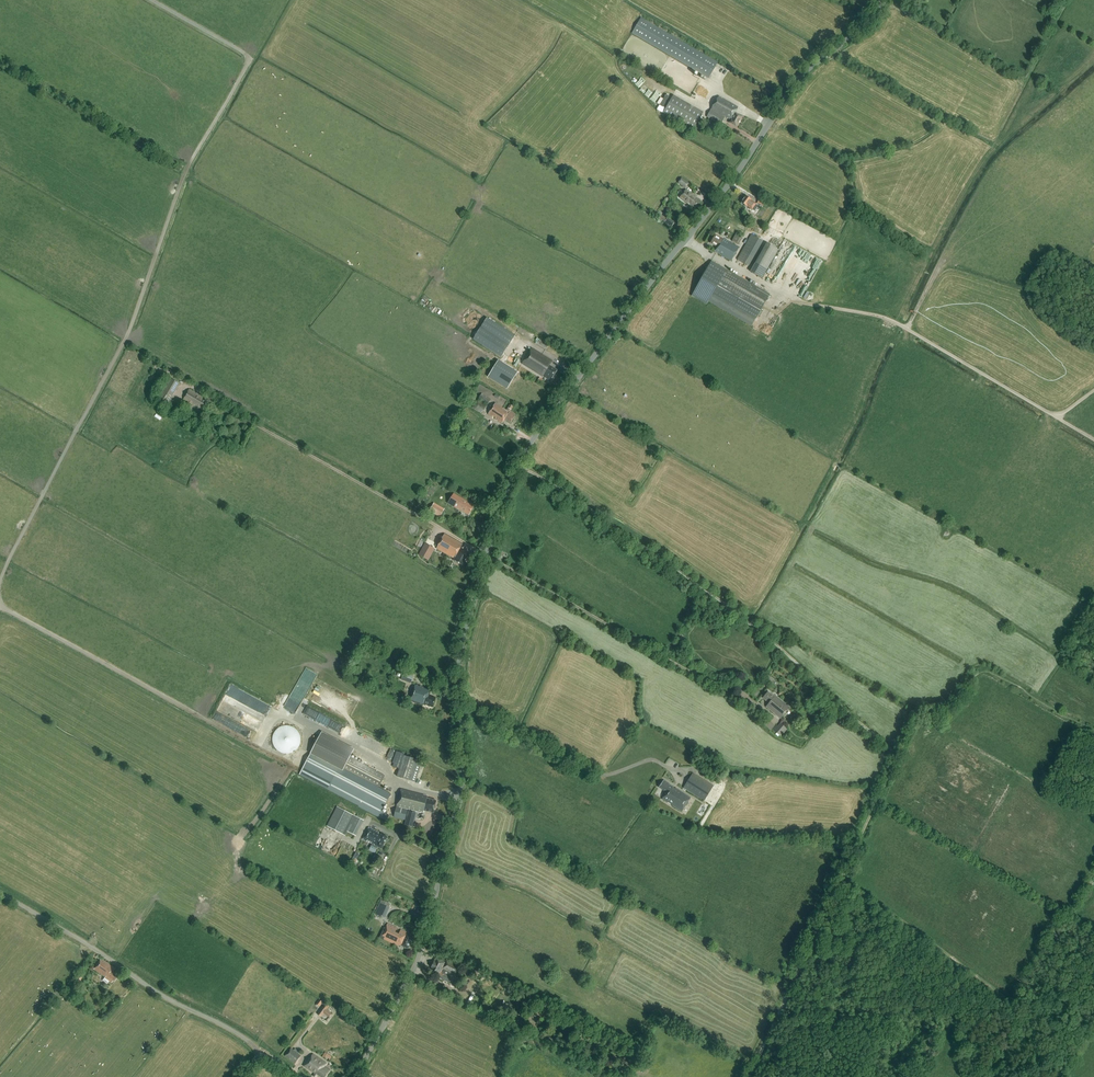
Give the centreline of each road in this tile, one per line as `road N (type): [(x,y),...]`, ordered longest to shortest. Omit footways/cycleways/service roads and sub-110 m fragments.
road 1 (tertiary): [(356,1076),(418,962),(463,784),(464,634),(517,469),(790,91),(883,0)]
road 2 (track): [(152,0),(248,62),(190,162),(126,339),(0,582)]
road 3 (track): [(185,383),(754,703)]
road 4 (track): [(519,465),(755,626),(894,754)]
road 5 (track): [(460,707),(700,827),(859,841)]
road 6 (track): [(686,238),(797,298),(889,319),(1051,414)]
road 7 (residential): [(262,1057),(247,1041),(0,893)]
road 8 (track): [(773,1026),(894,754)]
road 9 (track): [(0,607),(256,747)]

